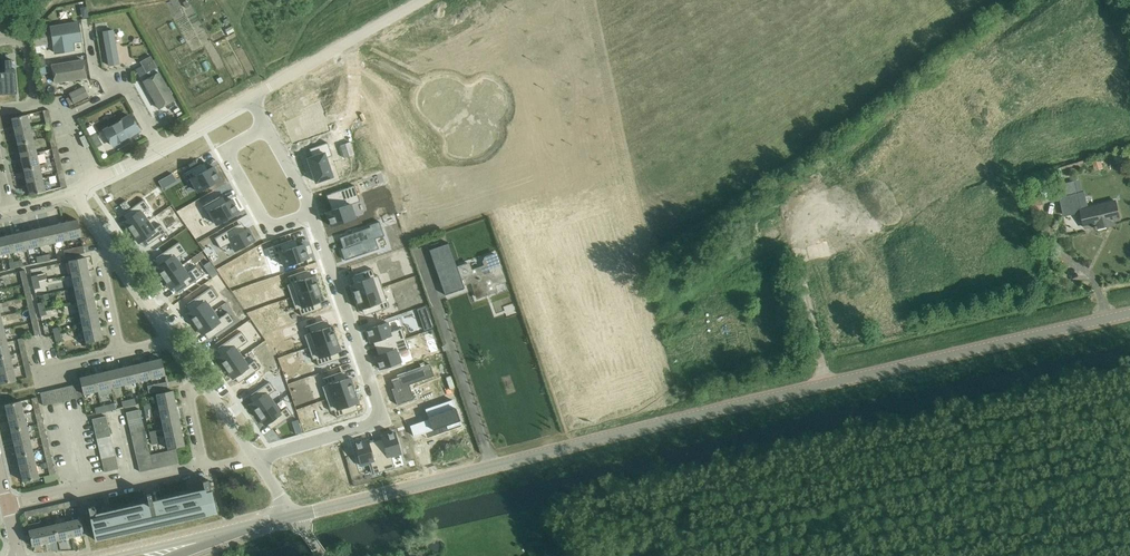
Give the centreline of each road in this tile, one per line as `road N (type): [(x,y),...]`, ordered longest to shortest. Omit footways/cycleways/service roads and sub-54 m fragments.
road 1 (tertiary): [(293,517),(1129,317)]
road 2 (residential): [(256,459),(382,419),(310,213)]
road 3 (unclassified): [(249,98),(423,0)]
road 4 (residential): [(310,213),(249,98)]
road 5 (residential): [(310,213),(270,227),(227,151)]

